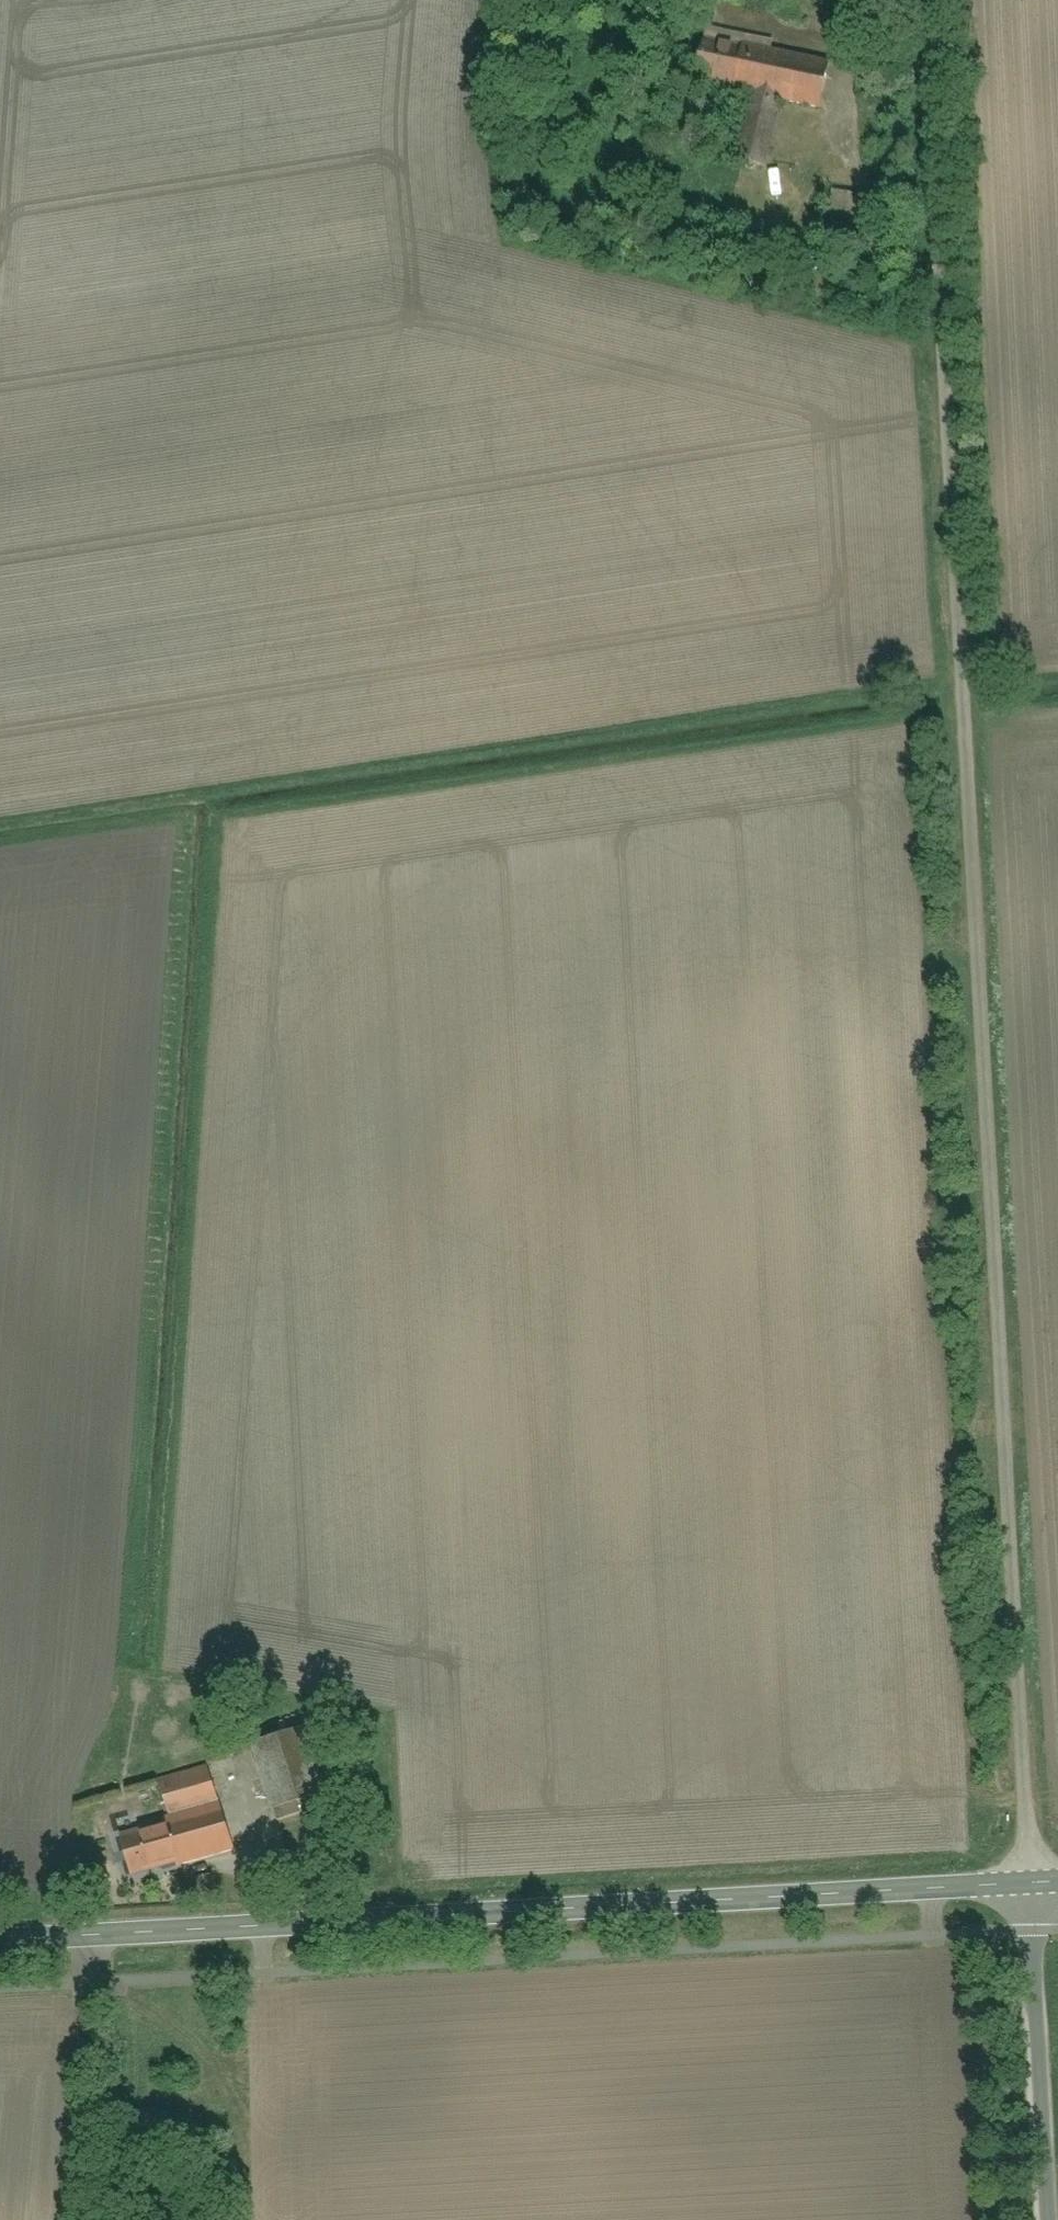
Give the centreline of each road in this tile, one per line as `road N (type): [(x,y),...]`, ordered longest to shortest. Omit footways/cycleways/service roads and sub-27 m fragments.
road 1 (unclassified): [(921,0),(1029,1885)]
road 2 (tertiary): [(0,1939),(1029,1885)]
road 3 (unclassified): [(1029,1885),(1047,2219)]

